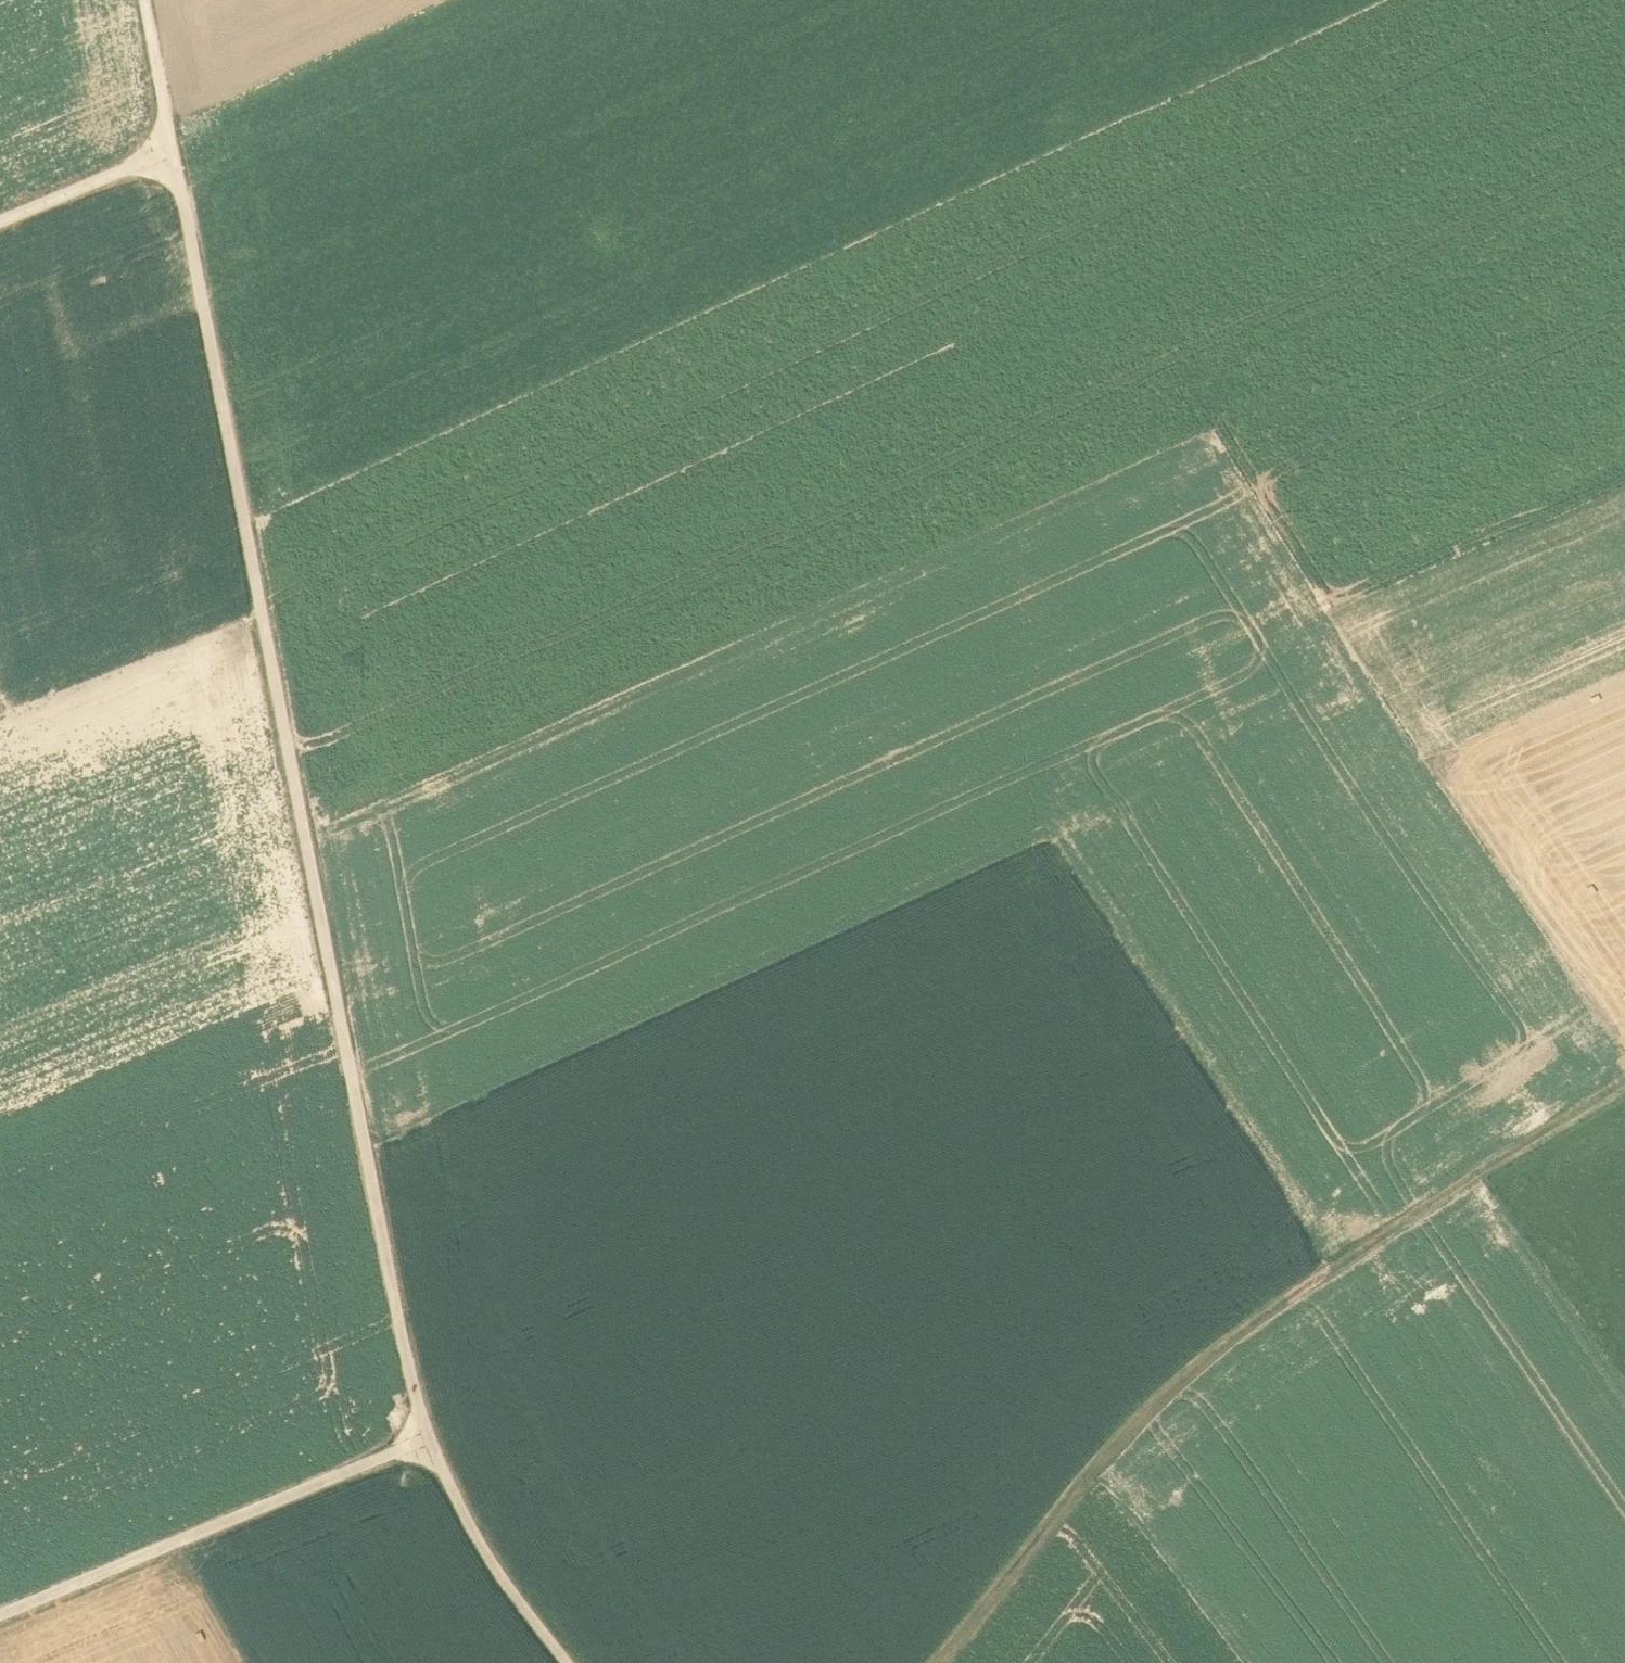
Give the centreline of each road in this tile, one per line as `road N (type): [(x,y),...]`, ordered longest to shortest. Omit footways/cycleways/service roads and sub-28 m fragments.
road 1 (unclassified): [(173,148),(426,1438)]
road 2 (track): [(1624,1081),(1305,1287),(1189,1375),(1131,1430),(945,1662)]
road 3 (unclassified): [(426,1438),(0,1614)]
road 4 (unclassified): [(426,1438),(514,1592),(568,1662)]
road 5 (unclassified): [(173,148),(0,220)]
road 6 (unclassified): [(145,0),(173,148)]

